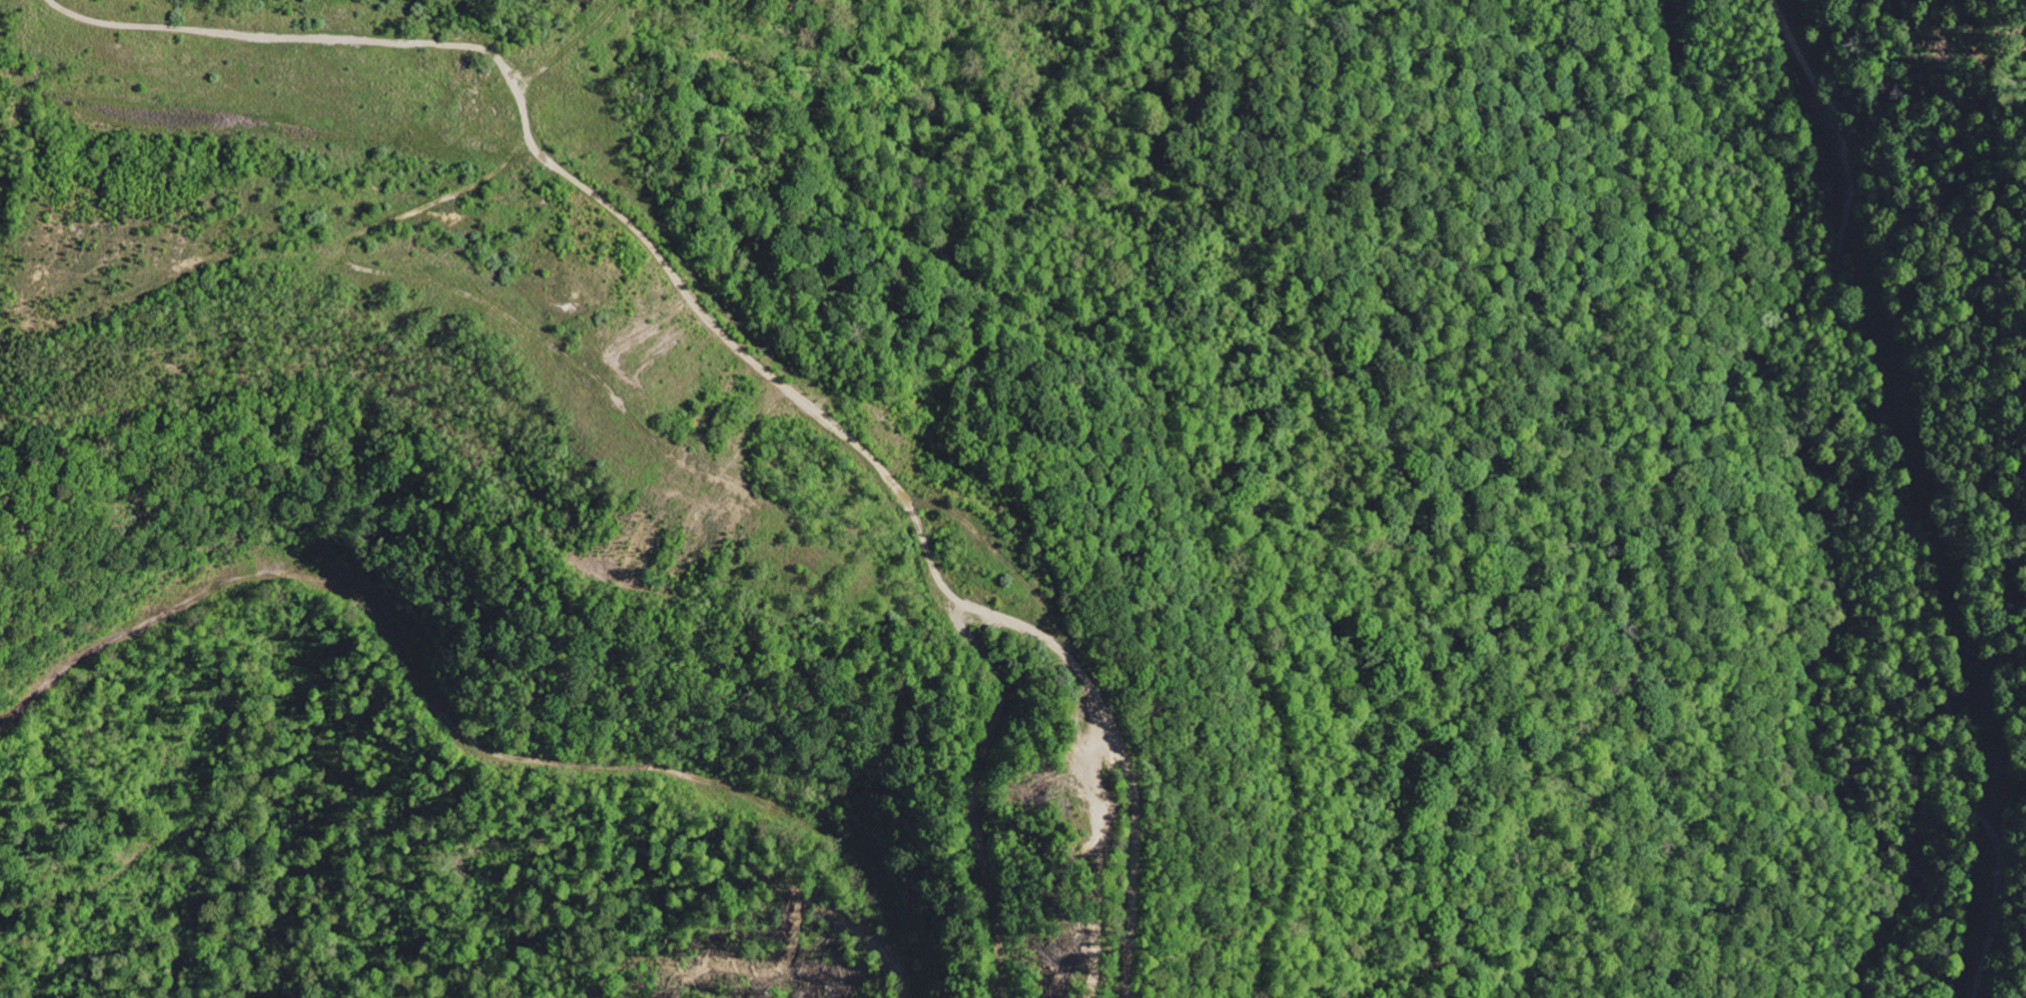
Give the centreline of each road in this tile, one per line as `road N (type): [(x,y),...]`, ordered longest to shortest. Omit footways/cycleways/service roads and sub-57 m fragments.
road 1 (residential): [(1977,997),(1998,899),(1999,849),(1959,751),(1911,527),(1861,414),(1838,273),(1853,201),(1844,137),(1775,0)]

